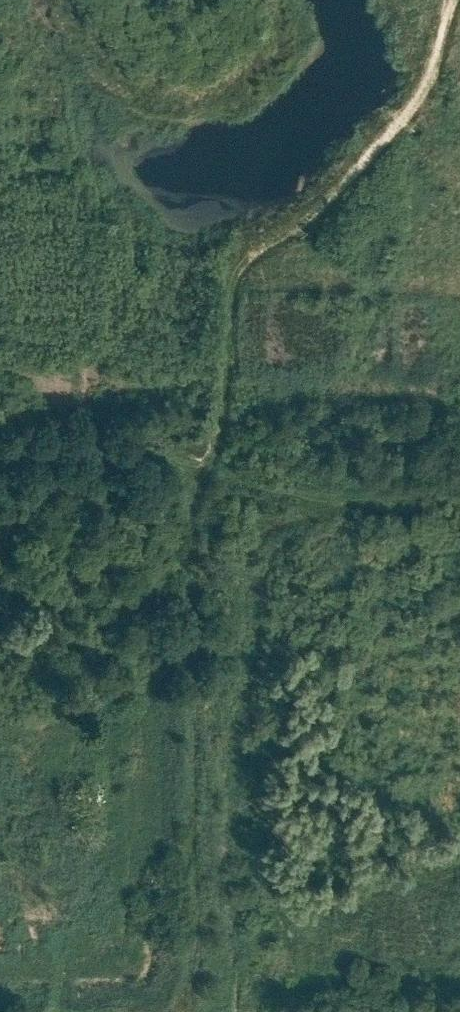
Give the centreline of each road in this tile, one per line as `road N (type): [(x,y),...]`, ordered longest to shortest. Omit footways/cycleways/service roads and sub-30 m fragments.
road 1 (track): [(181,1011),(199,917),(188,816),(207,625),(198,537),(203,472),(219,464),(229,290),(251,249),(319,207),(406,114),(434,69),(453,0)]
road 2 (track): [(459,501),(311,511),(203,472),(104,450),(0,451)]
road 3 (track): [(58,1011),(57,983),(75,968),(119,967),(137,945),(133,895),(158,839),(160,719),(207,625)]

